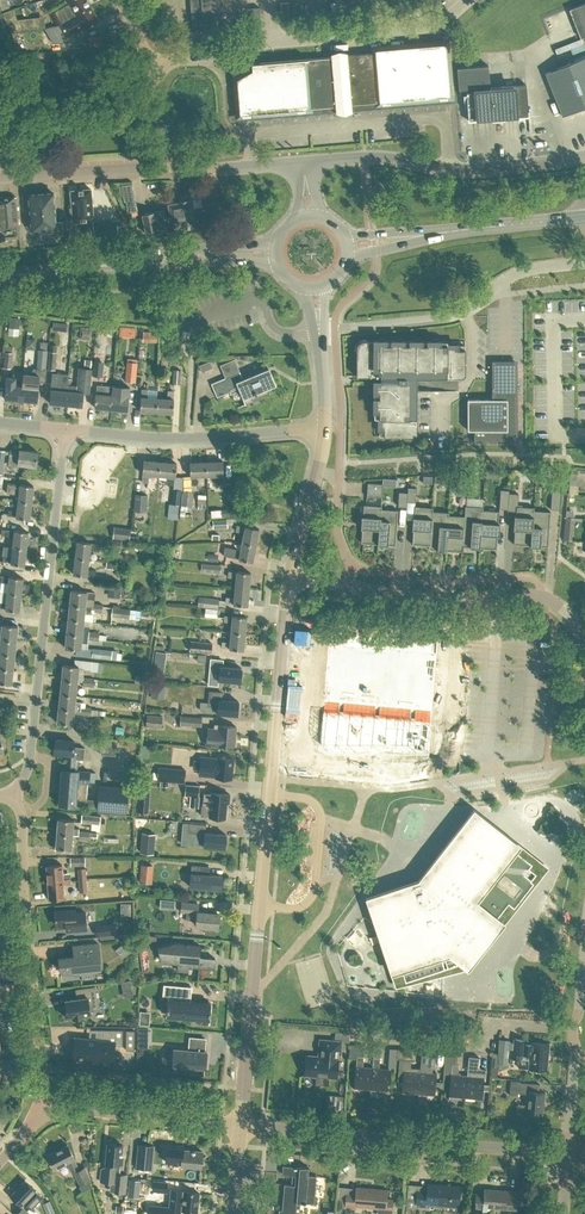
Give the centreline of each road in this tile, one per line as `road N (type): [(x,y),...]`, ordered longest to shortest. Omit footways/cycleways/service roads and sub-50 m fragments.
road 1 (tertiary): [(240,1125),(290,578)]
road 2 (residential): [(7,797),(30,755),(64,428)]
road 3 (residential): [(584,655),(579,625),(542,596),(432,599),(290,578)]
road 4 (residential): [(147,62),(225,56),(257,42),(421,28),(465,0)]
road 5 (unclassified): [(568,1153),(240,1125)]
road 6 (residential): [(39,1107),(22,815),(7,797)]
road 7 (residential): [(450,169),(446,118),(248,133),(249,166)]
road 8 (primary): [(0,275),(275,251)]
road 9 (residential): [(64,428),(156,437),(324,429)]
road 10 (residential): [(352,1033),(489,1045),(490,1022),(570,1028)]
road 11 (primary): [(346,244),(584,216)]
road 12 (residential): [(319,328),(461,312),(529,270)]
road 13 (residential): [(240,1125),(39,1107)]
road 14 (residential): [(0,177),(174,165)]
road 15 (tertiary): [(290,578),(324,429)]
road 16 (residential): [(450,169),(376,156),(305,162)]
road 17 (residential): [(584,153),(450,169)]
road 18 (residential): [(568,1153),(577,1045),(570,1028)]

